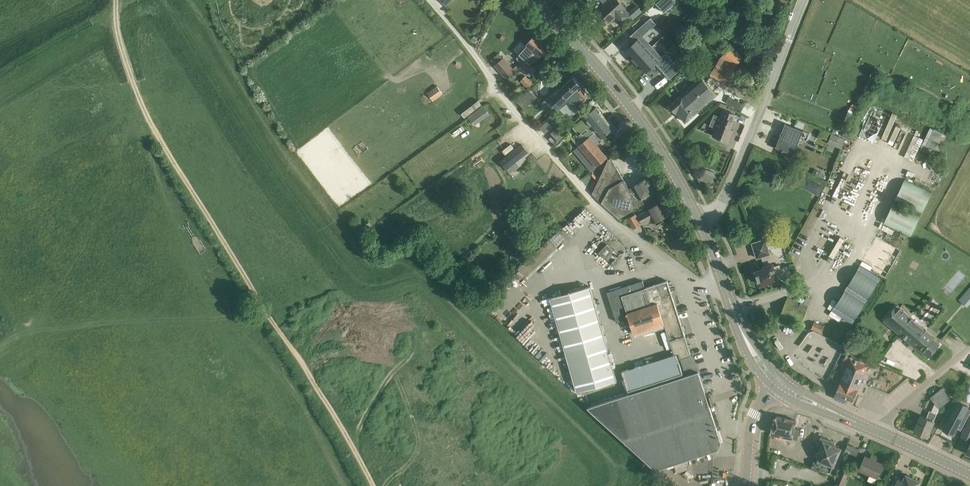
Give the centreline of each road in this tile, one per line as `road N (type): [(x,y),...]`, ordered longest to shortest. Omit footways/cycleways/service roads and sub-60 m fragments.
road 1 (track): [(116,0),(118,40),(143,106),(371,485)]
road 2 (primary): [(700,220),(648,130),(538,0)]
road 3 (track): [(428,0),(589,196)]
road 4 (unclassified): [(700,220),(718,207),(802,0)]
road 5 (unclassified): [(589,196),(684,273),(690,293),(723,282)]

